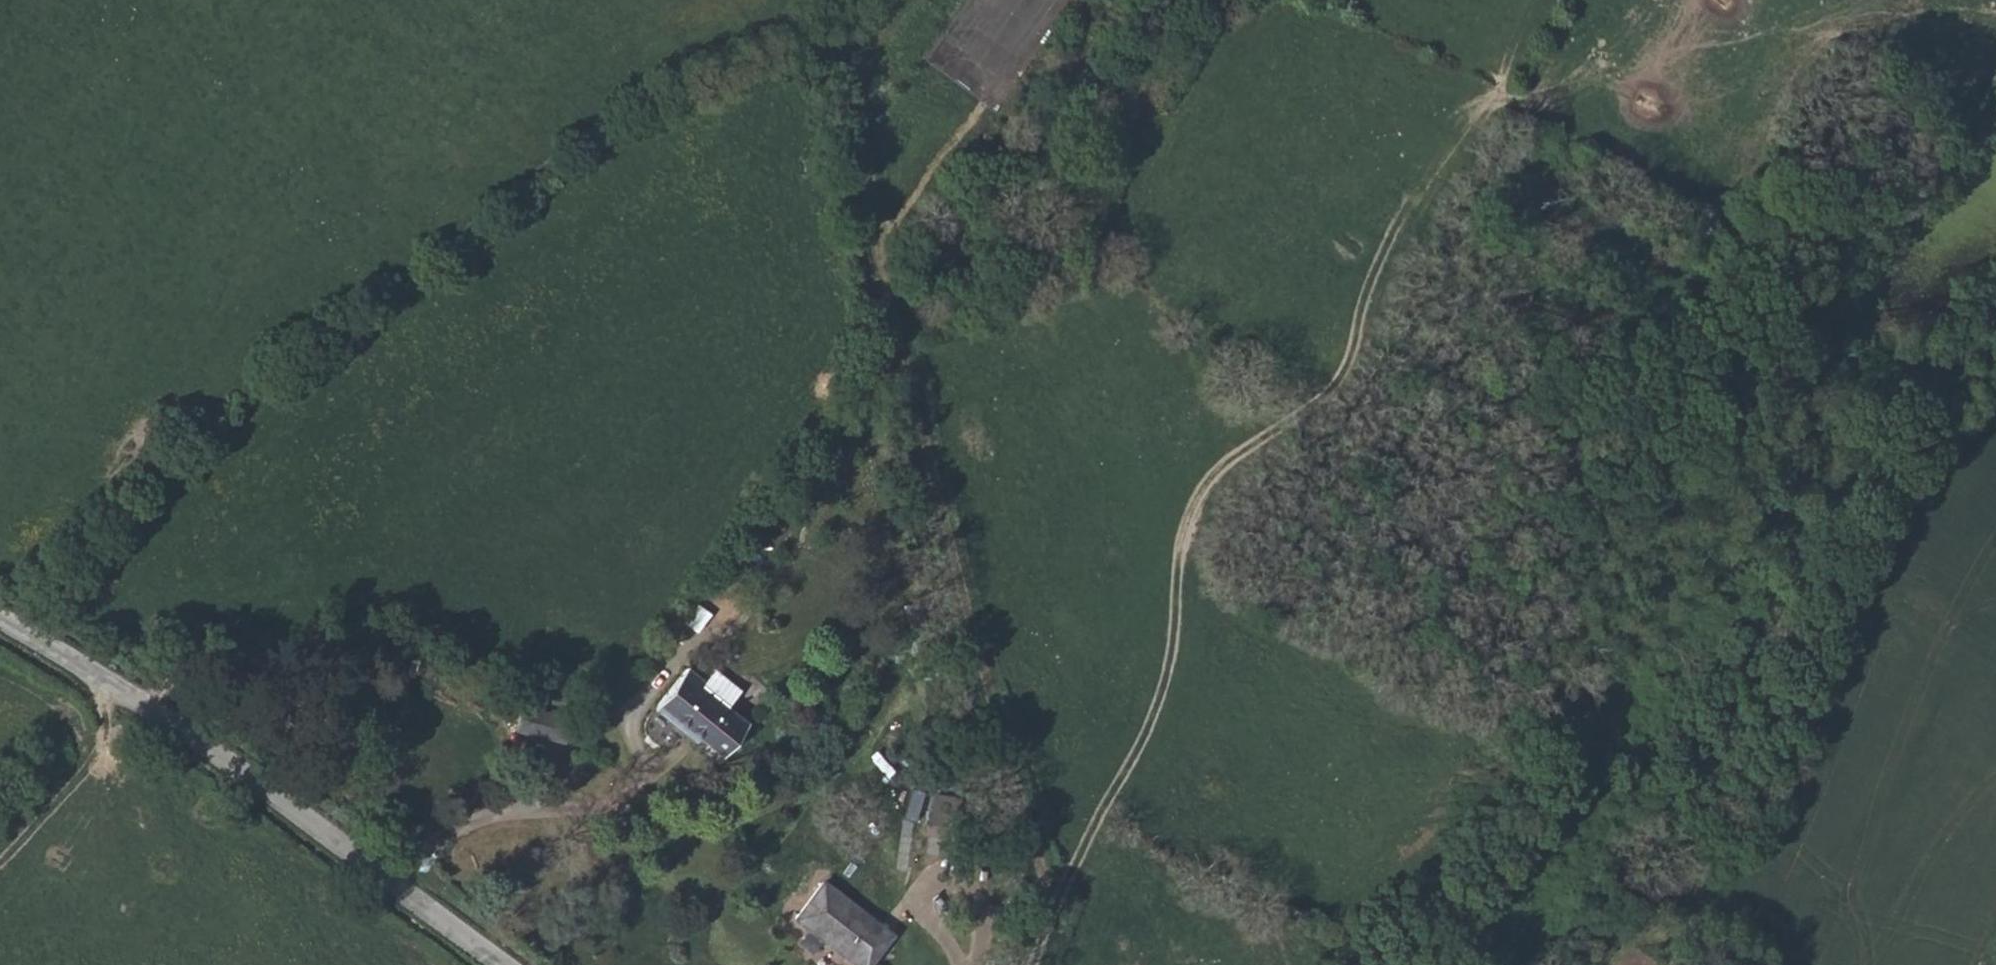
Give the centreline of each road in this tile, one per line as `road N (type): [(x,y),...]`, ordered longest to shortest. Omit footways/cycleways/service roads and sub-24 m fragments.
road 1 (track): [(1033,964),(1048,920),(1041,866),(954,565),(890,300),(855,68),(920,0)]
road 2 (unclassified): [(0,626),(119,693),(489,964)]

